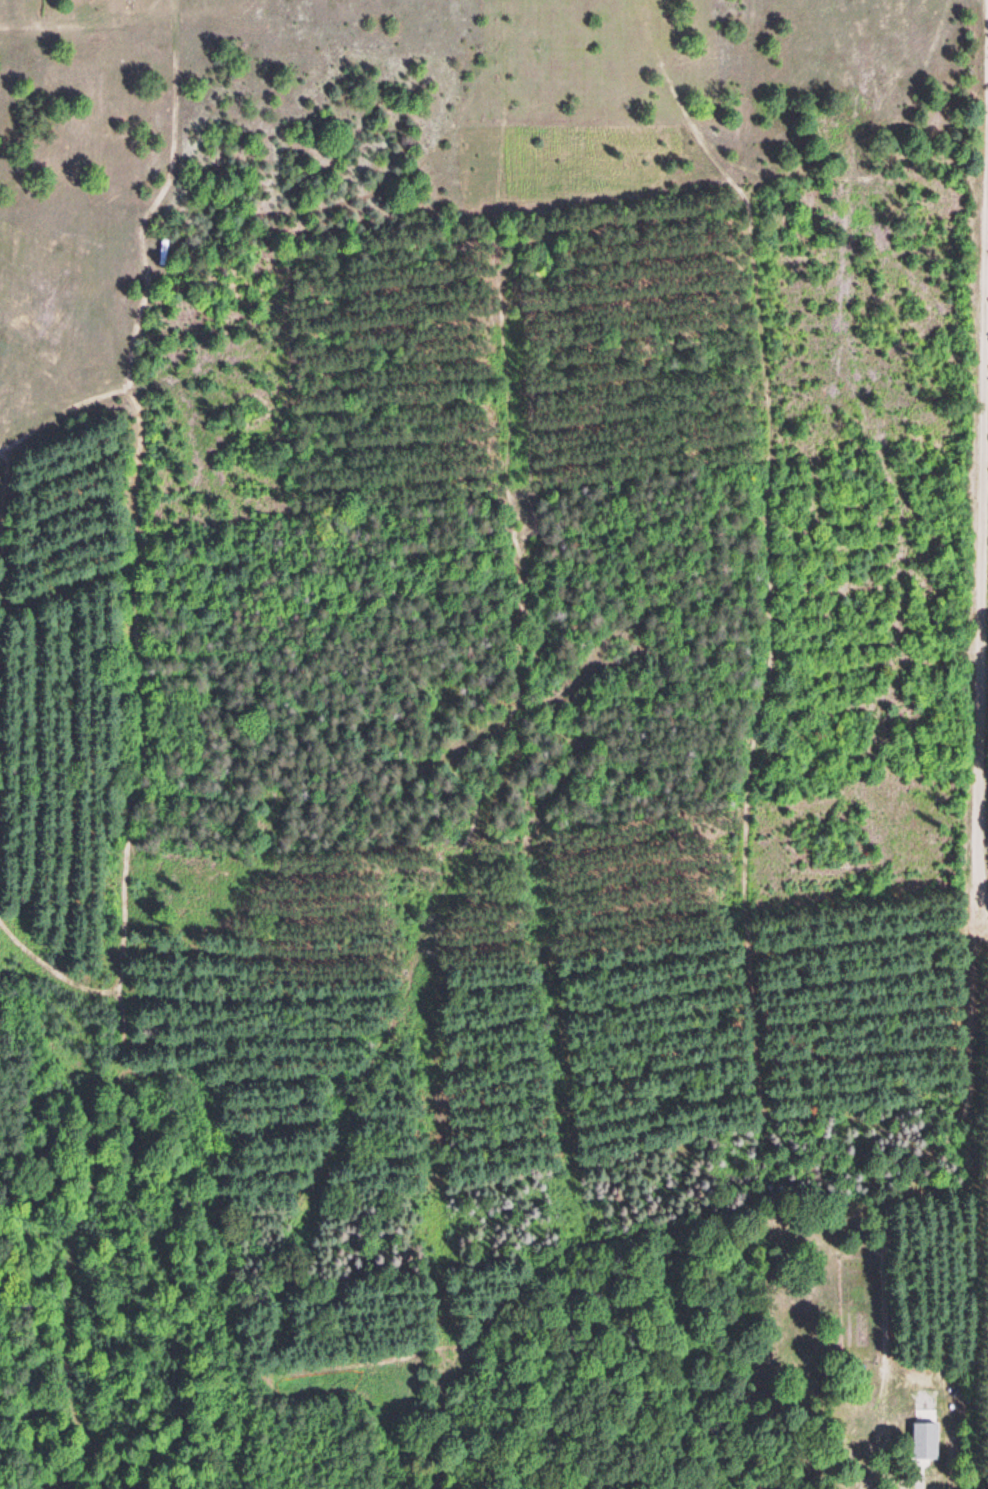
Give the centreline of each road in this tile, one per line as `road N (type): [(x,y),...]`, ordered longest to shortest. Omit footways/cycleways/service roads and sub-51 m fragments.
road 1 (residential): [(987,342),(987,801)]

